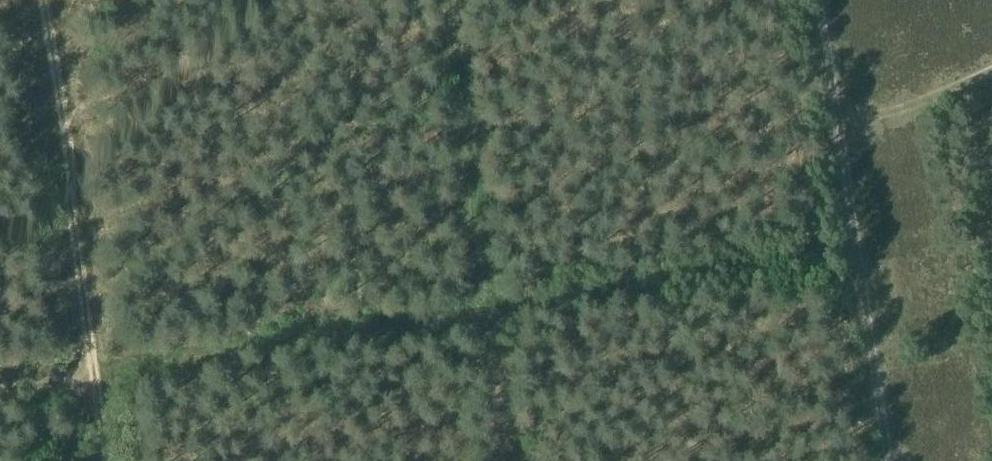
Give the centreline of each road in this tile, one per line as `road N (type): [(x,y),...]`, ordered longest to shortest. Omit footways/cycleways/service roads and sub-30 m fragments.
road 1 (track): [(651,290),(0,379)]
road 2 (track): [(106,460),(33,0)]
road 3 (track): [(886,460),(813,0)]
road 4 (track): [(486,311),(439,0)]
road 5 (track): [(827,89),(878,125),(910,122),(991,83)]

